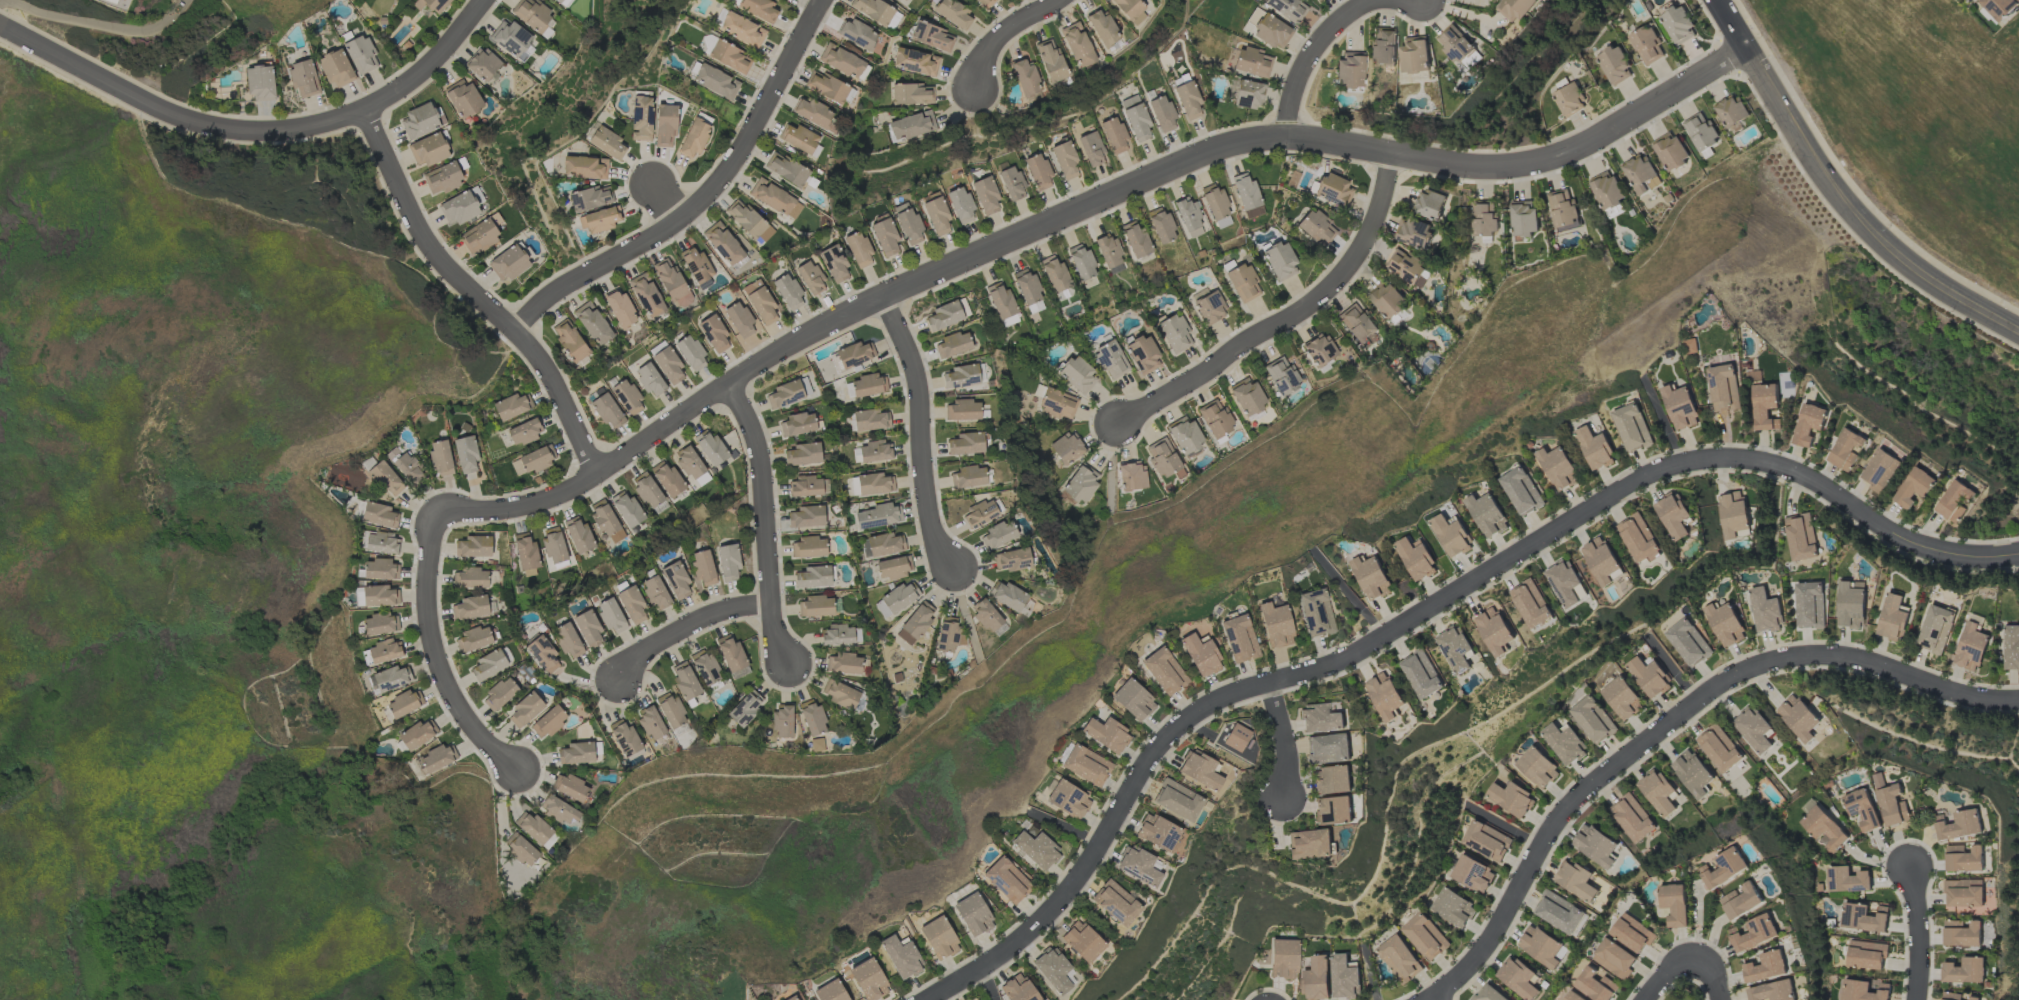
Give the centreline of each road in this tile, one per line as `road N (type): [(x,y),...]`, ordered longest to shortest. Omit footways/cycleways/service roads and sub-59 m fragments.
road 1 (residential): [(437,520),(563,496),(839,320),(1237,147),(1286,137),(1482,169),(1571,156),(1747,47)]
road 2 (residential): [(931,999),(1004,953),(1074,884),(1143,771),(1195,710),(1338,662),(1676,460),(1719,454),(1789,464),(1924,549),(2018,554)]
road 3 (residential): [(2018,698),(1951,690),(1829,652),(1760,660),(1722,680),(1572,801),(1494,935),(1439,999)]
road 4 (residential): [(0,30),(206,131),(268,132),(360,116),(408,85),(484,0)]
road 5 (residential): [(506,328),(676,219),(727,175),(825,0)]
road 6 (tertiary): [(1720,0),(1831,184),(1941,288),(2018,330)]
road 7 (residential): [(593,475),(558,392),(423,244),(360,116)]
road 8 (residential): [(1393,153),(1365,247),(1328,291),(1120,426)]
road 9 (residential): [(793,665),(772,632),(760,451),(730,385)]
road 10 (residential): [(886,296),(918,380),(934,537),(956,565)]
road 11 (residential): [(437,520),(425,608),(437,665),(466,720),(517,772)]
road 12 (residential): [(1286,137),(1298,76),(1332,29),(1382,2),(1419,0)]
road 13 (residential): [(772,604),(732,608),(691,626),(644,652),(619,681)]
road 14 (residential): [(1910,862),(1924,948),(1918,999)]
road 15 (residential): [(1059,0),(1004,32),(981,62),(977,88)]

